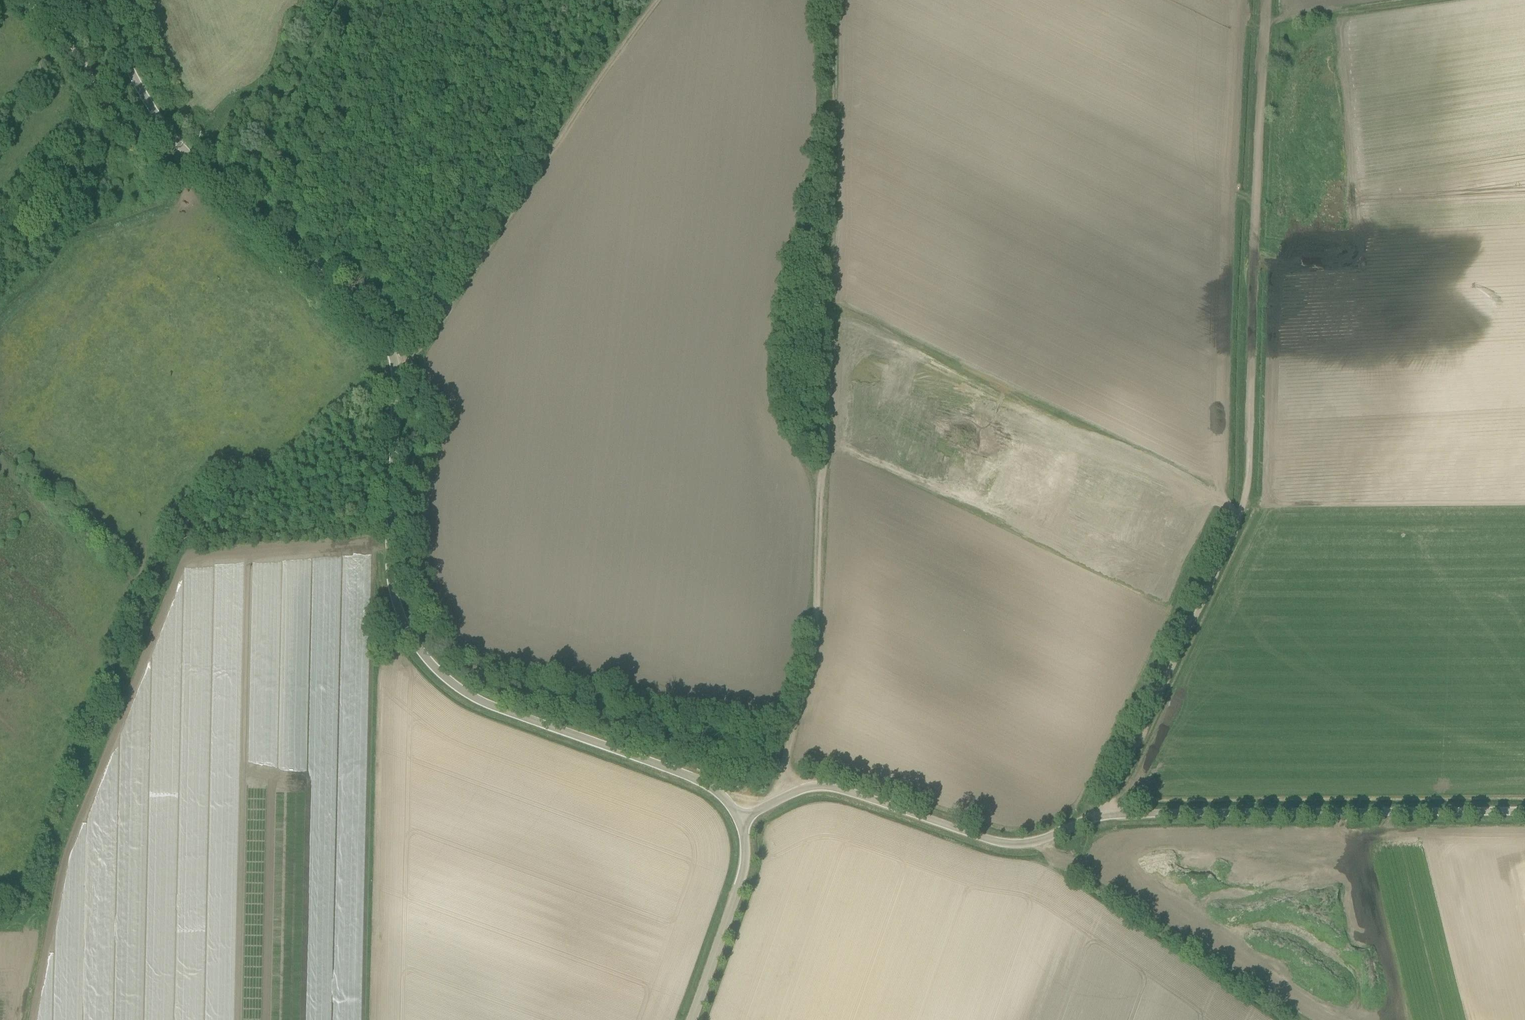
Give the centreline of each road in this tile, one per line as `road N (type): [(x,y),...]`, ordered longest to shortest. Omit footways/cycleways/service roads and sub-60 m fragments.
road 1 (unclassified): [(741,818),(698,779),(478,699),(423,654),(392,580),(393,352),(170,127),(140,90),(108,0)]
road 2 (track): [(1108,814),(1250,499),(1270,25)]
road 3 (track): [(835,0),(824,582),(811,675),(771,805)]
road 4 (unclassified): [(1524,811),(1108,814),(1015,844),(822,786),(741,818)]
road 5 (track): [(659,0),(431,329),(396,364)]
road 6 (track): [(409,633),(377,666),(376,1019)]
road 7 (track): [(170,127),(148,135),(123,126),(62,35),(24,0)]
road 8 (unclassified): [(692,1019),(744,870),(741,818)]
road 9 (track): [(1270,25),(1447,0)]

